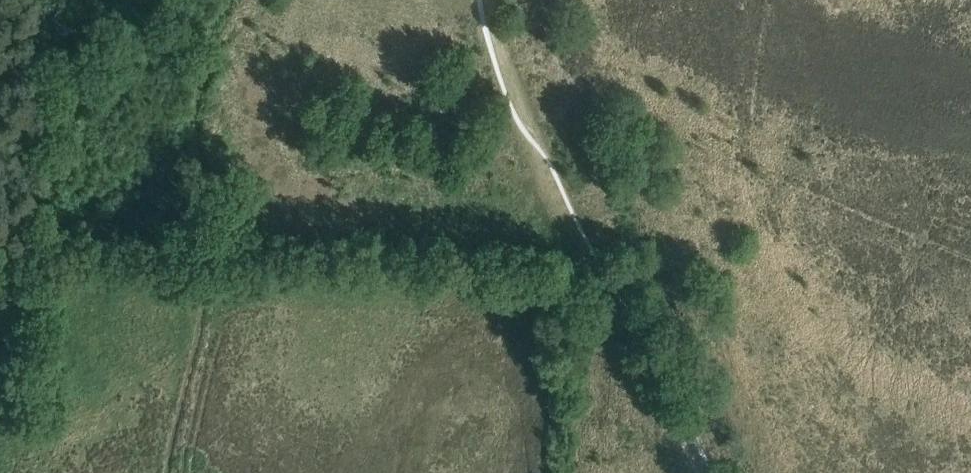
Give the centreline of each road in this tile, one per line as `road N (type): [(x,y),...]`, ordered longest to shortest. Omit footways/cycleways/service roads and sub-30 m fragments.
road 1 (track): [(487,0),(544,177),(699,472)]

